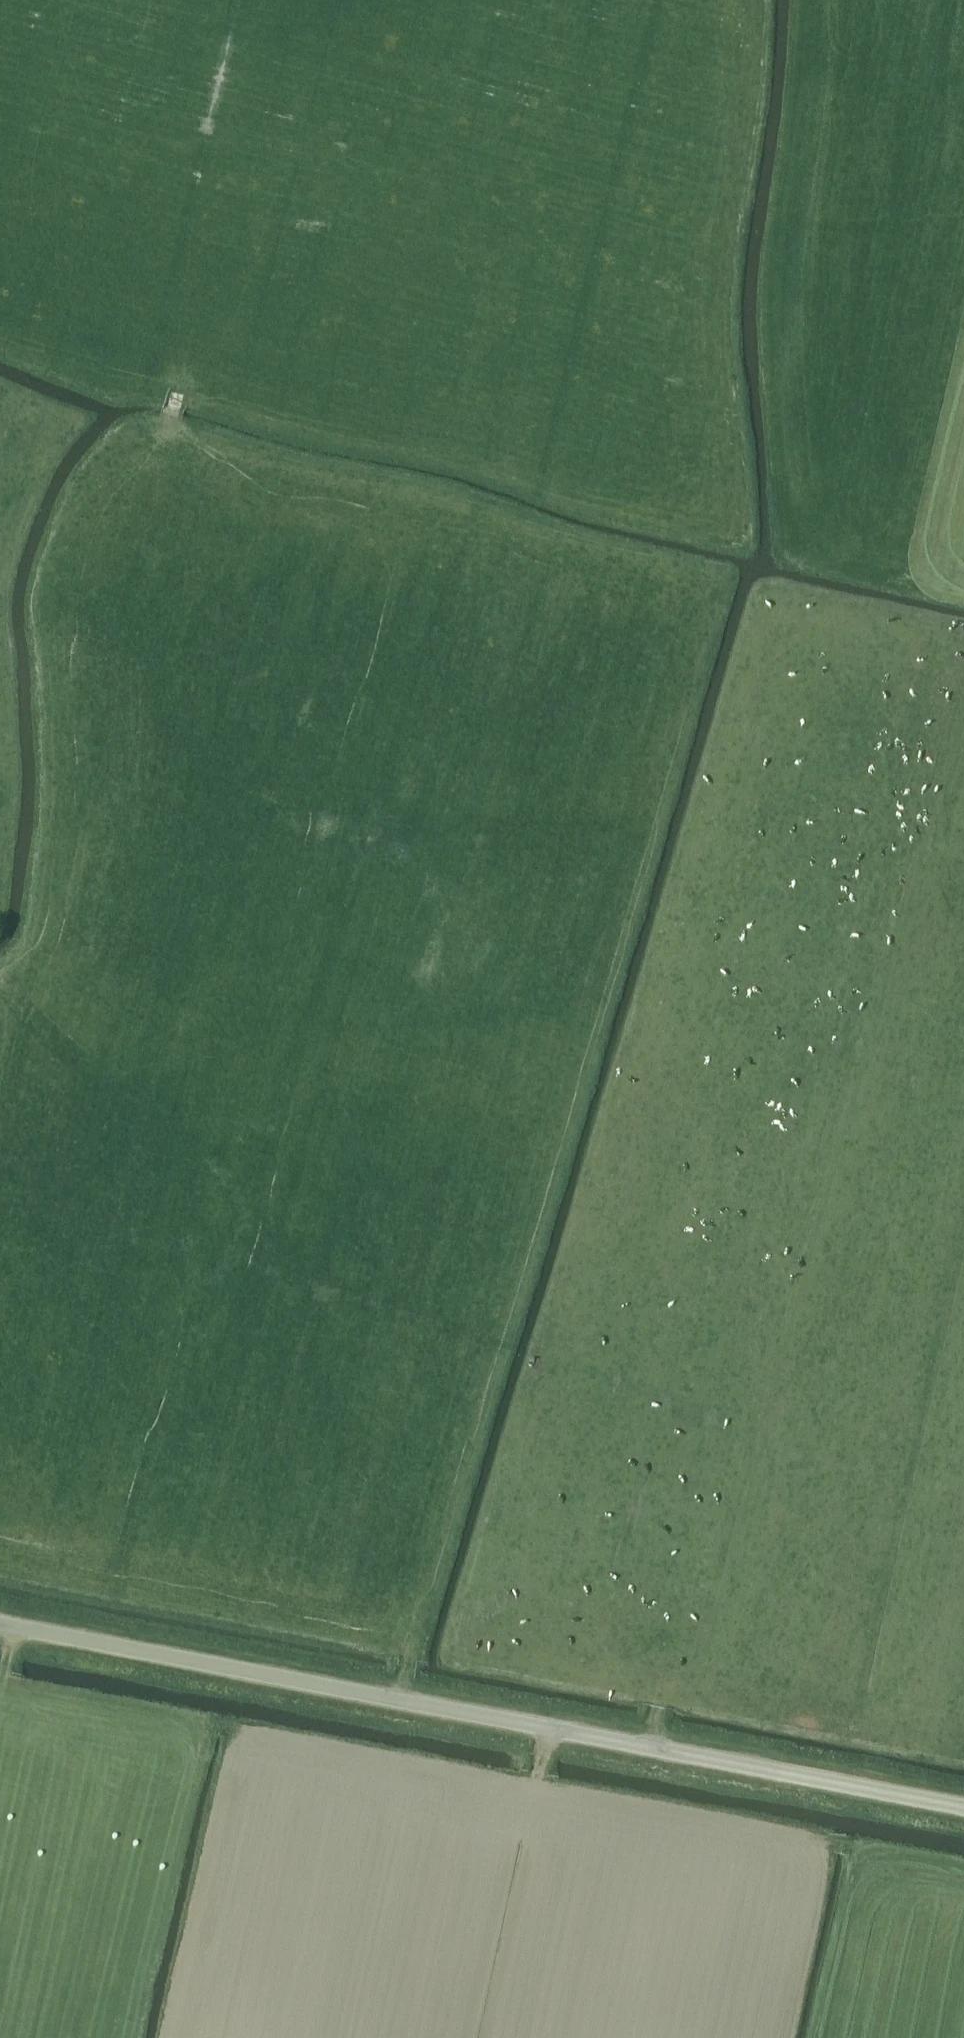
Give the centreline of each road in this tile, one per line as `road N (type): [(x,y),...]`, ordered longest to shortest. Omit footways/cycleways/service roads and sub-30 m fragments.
road 1 (unclassified): [(963,1815),(0,1633)]

